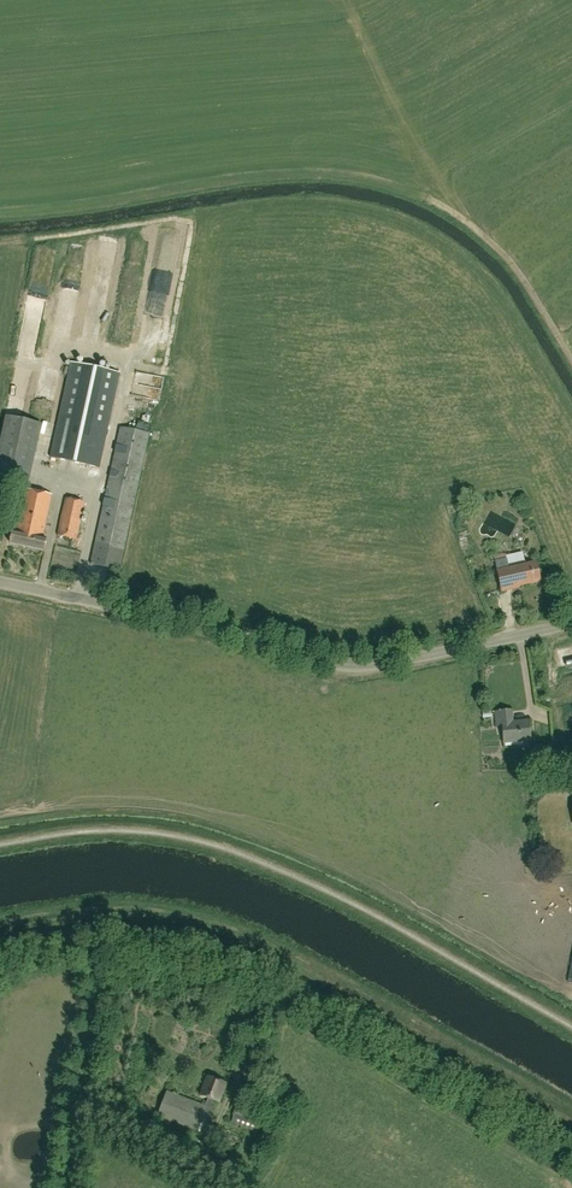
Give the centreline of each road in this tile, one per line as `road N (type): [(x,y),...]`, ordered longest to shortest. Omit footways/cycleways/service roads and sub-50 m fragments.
road 1 (unclassified): [(571,1156),(330,1017),(219,967),(114,949),(0,970)]
road 2 (unclassified): [(571,623),(351,667),(0,582)]

